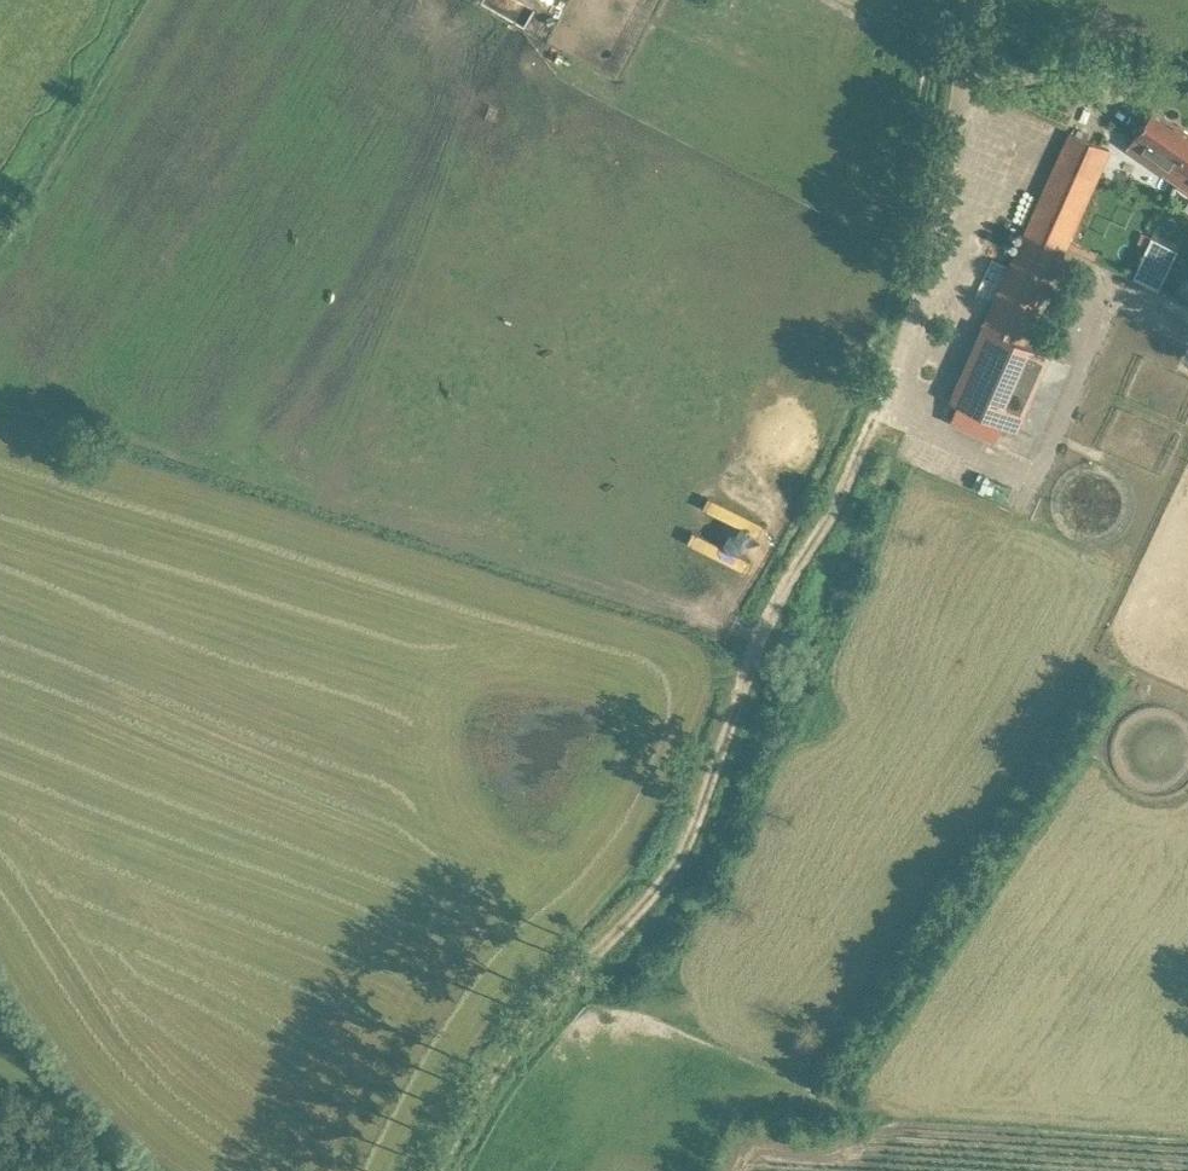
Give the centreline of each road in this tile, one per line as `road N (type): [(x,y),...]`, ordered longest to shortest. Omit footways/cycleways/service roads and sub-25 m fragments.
road 1 (track): [(440,1170),(490,1085),(677,873),(876,391)]
road 2 (unclassified): [(876,391),(907,326),(927,251),(966,0)]

